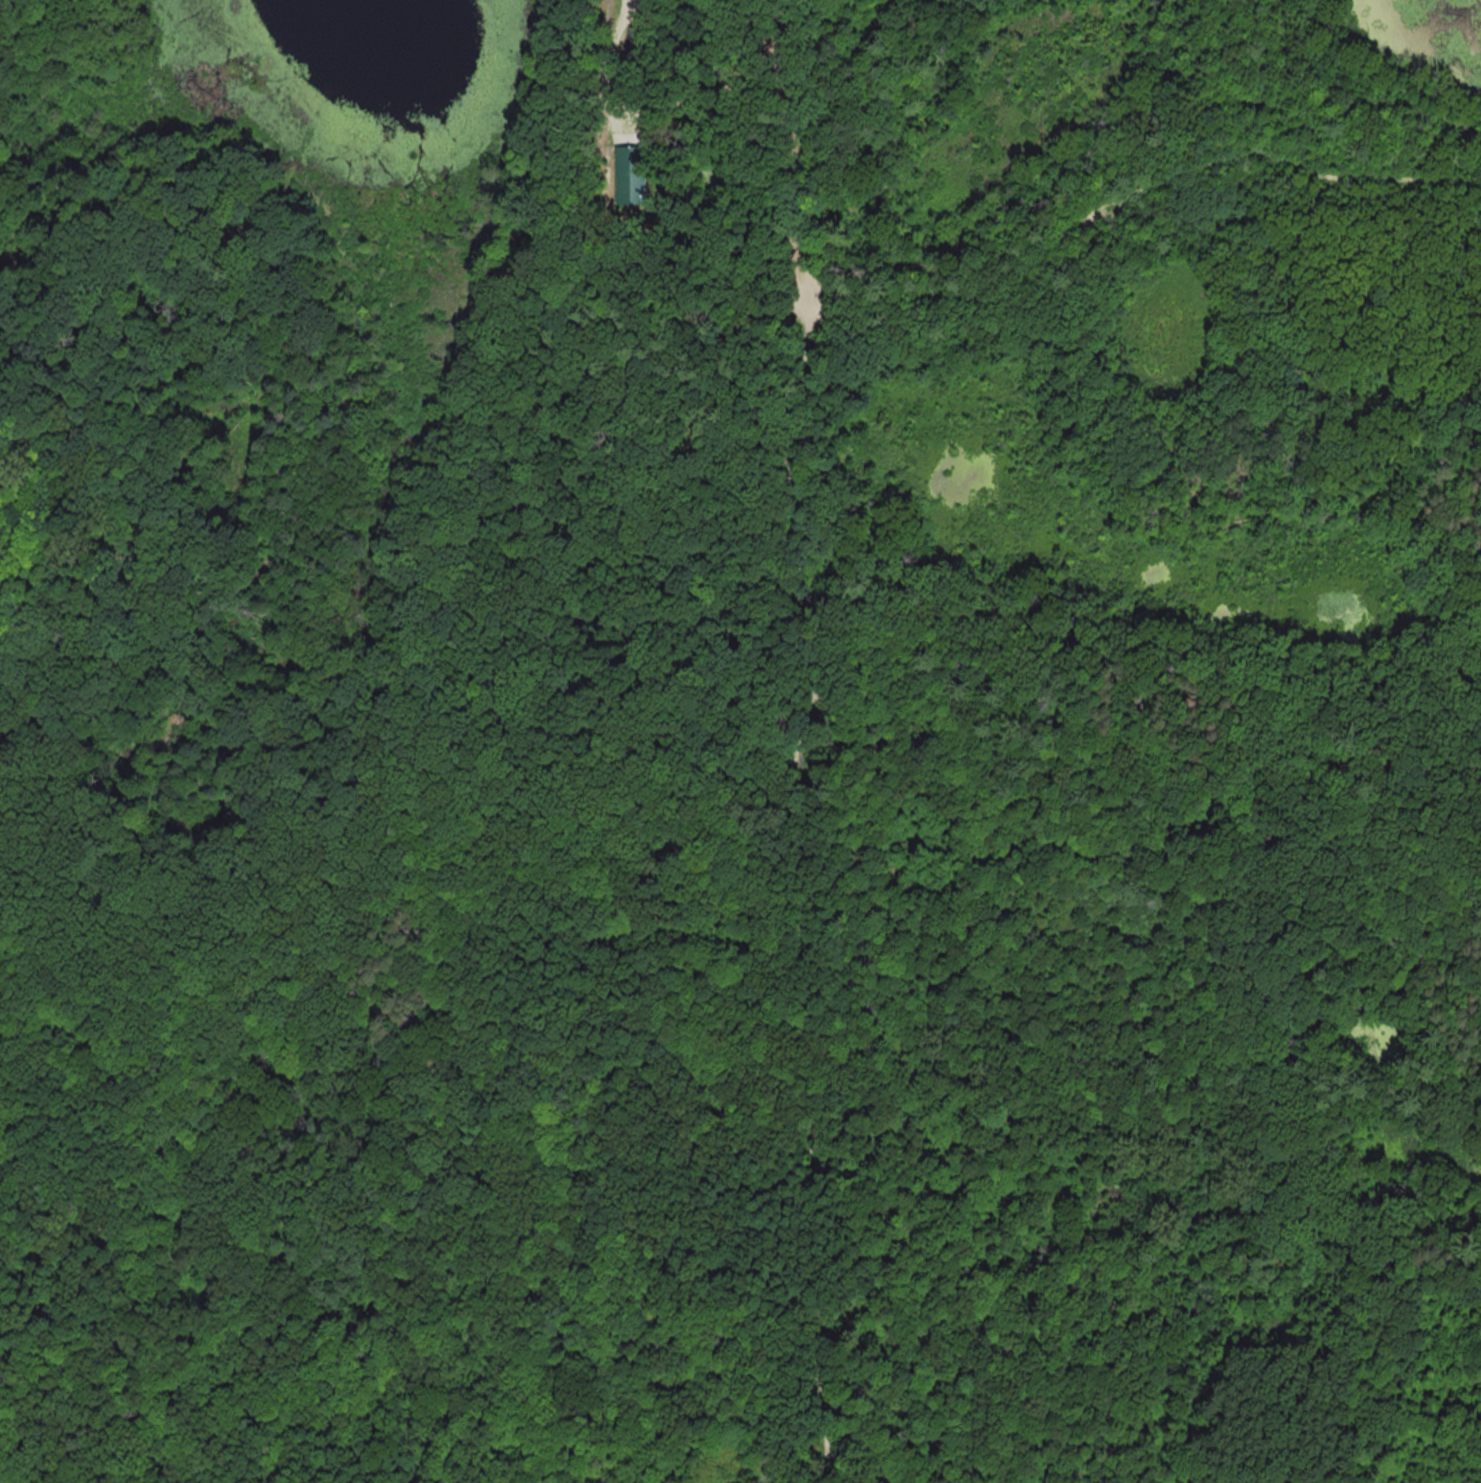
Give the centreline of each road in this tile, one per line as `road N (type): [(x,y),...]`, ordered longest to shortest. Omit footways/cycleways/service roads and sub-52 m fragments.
road 1 (residential): [(823,1482),(796,585),(804,318),(788,0)]

